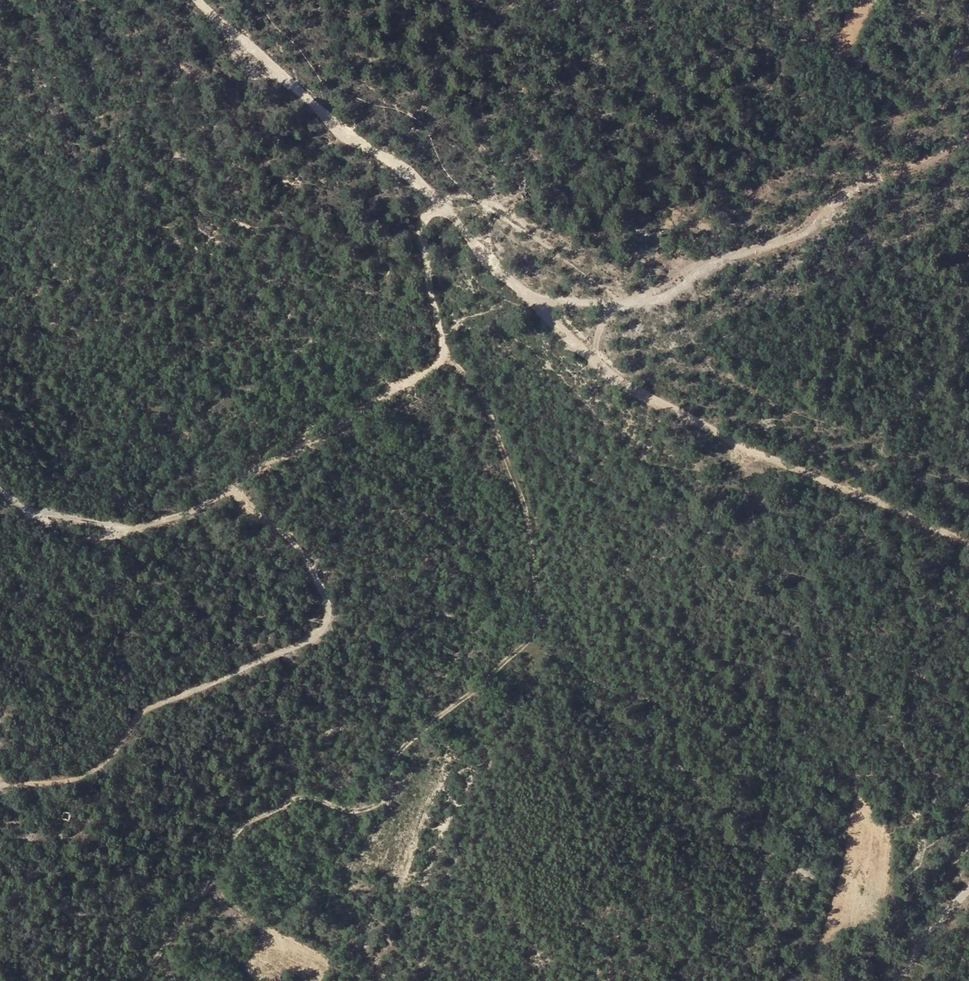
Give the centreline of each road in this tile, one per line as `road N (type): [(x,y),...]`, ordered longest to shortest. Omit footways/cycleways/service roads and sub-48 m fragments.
road 1 (track): [(968,539),(766,457),(611,368),(569,337),(443,202),(340,126),(212,0)]
road 2 (track): [(442,346),(473,386),(521,505),(536,633),(393,756),(369,808),(344,814),(287,799),(234,821),(195,896),(134,980)]
road 3 (track): [(0,494),(62,530),(101,535),(151,526),(326,435),(390,384),(432,366),(442,346),(423,230),(443,202)]
road 4 (track): [(0,780),(46,782),(94,766),(146,712),(319,629),(321,595),(311,571),(230,485)]
road 5 (track): [(611,368),(600,340),(616,305),(668,297),(717,256),(797,234),(848,191),(932,160),(968,136)]

